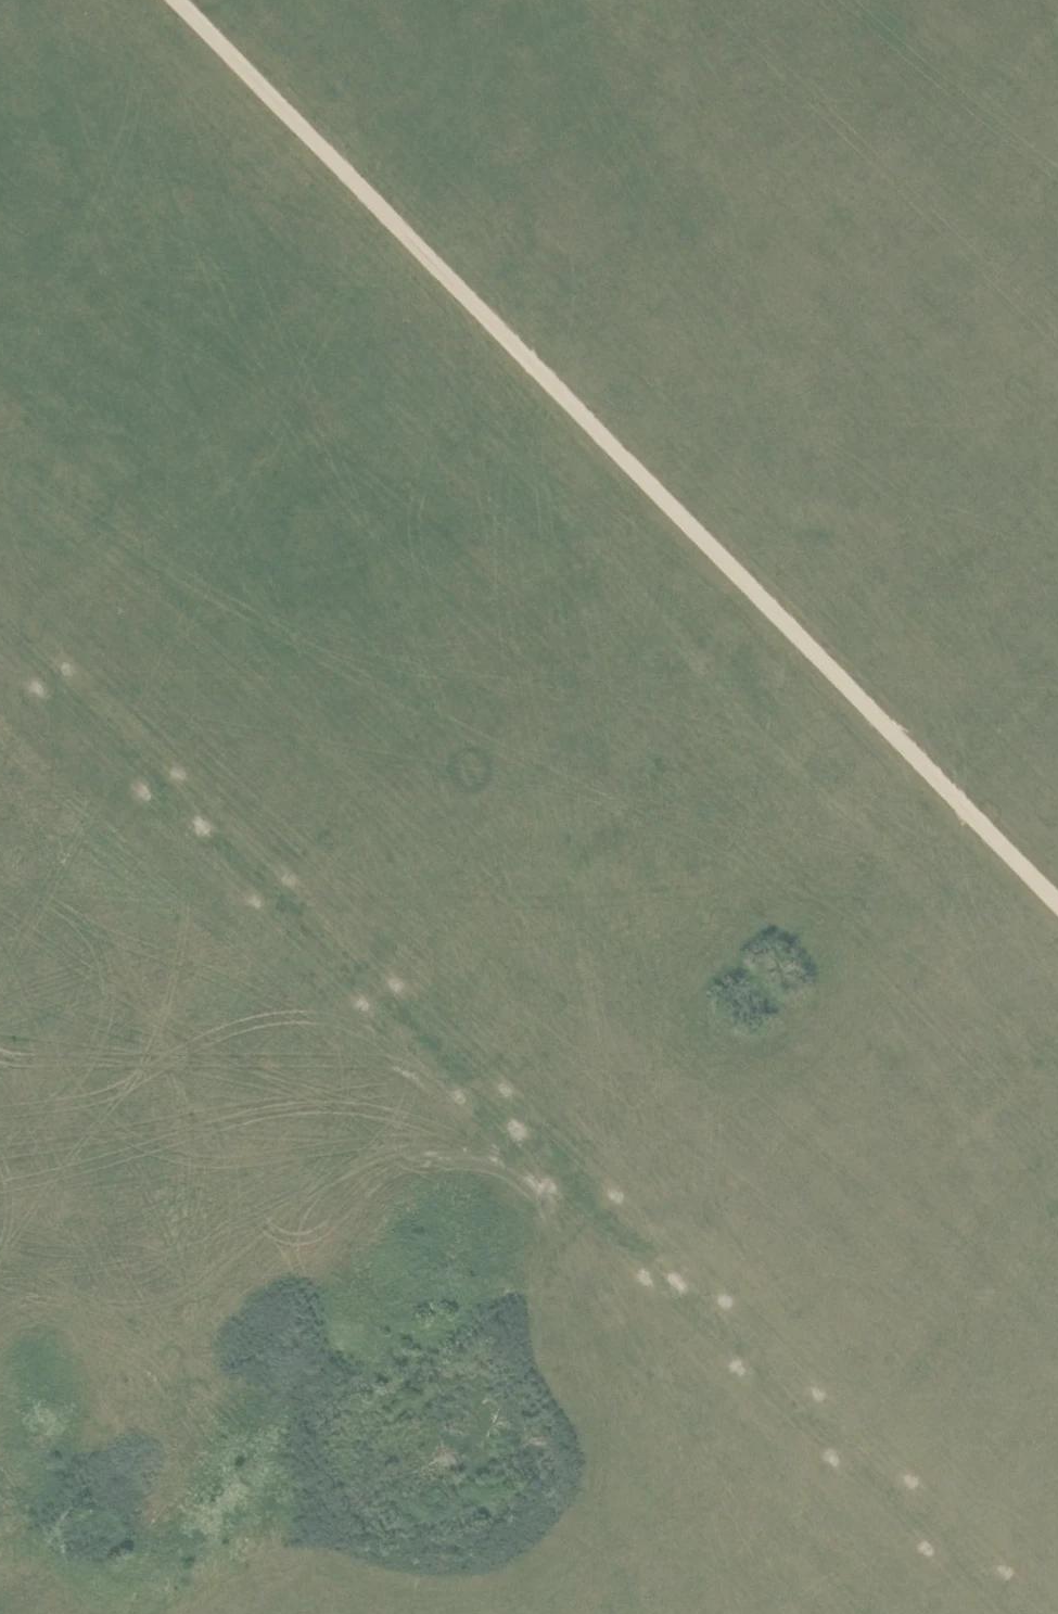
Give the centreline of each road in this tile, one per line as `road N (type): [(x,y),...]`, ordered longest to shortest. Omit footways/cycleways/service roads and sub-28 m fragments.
road 1 (track): [(176,0),(1057,913)]

